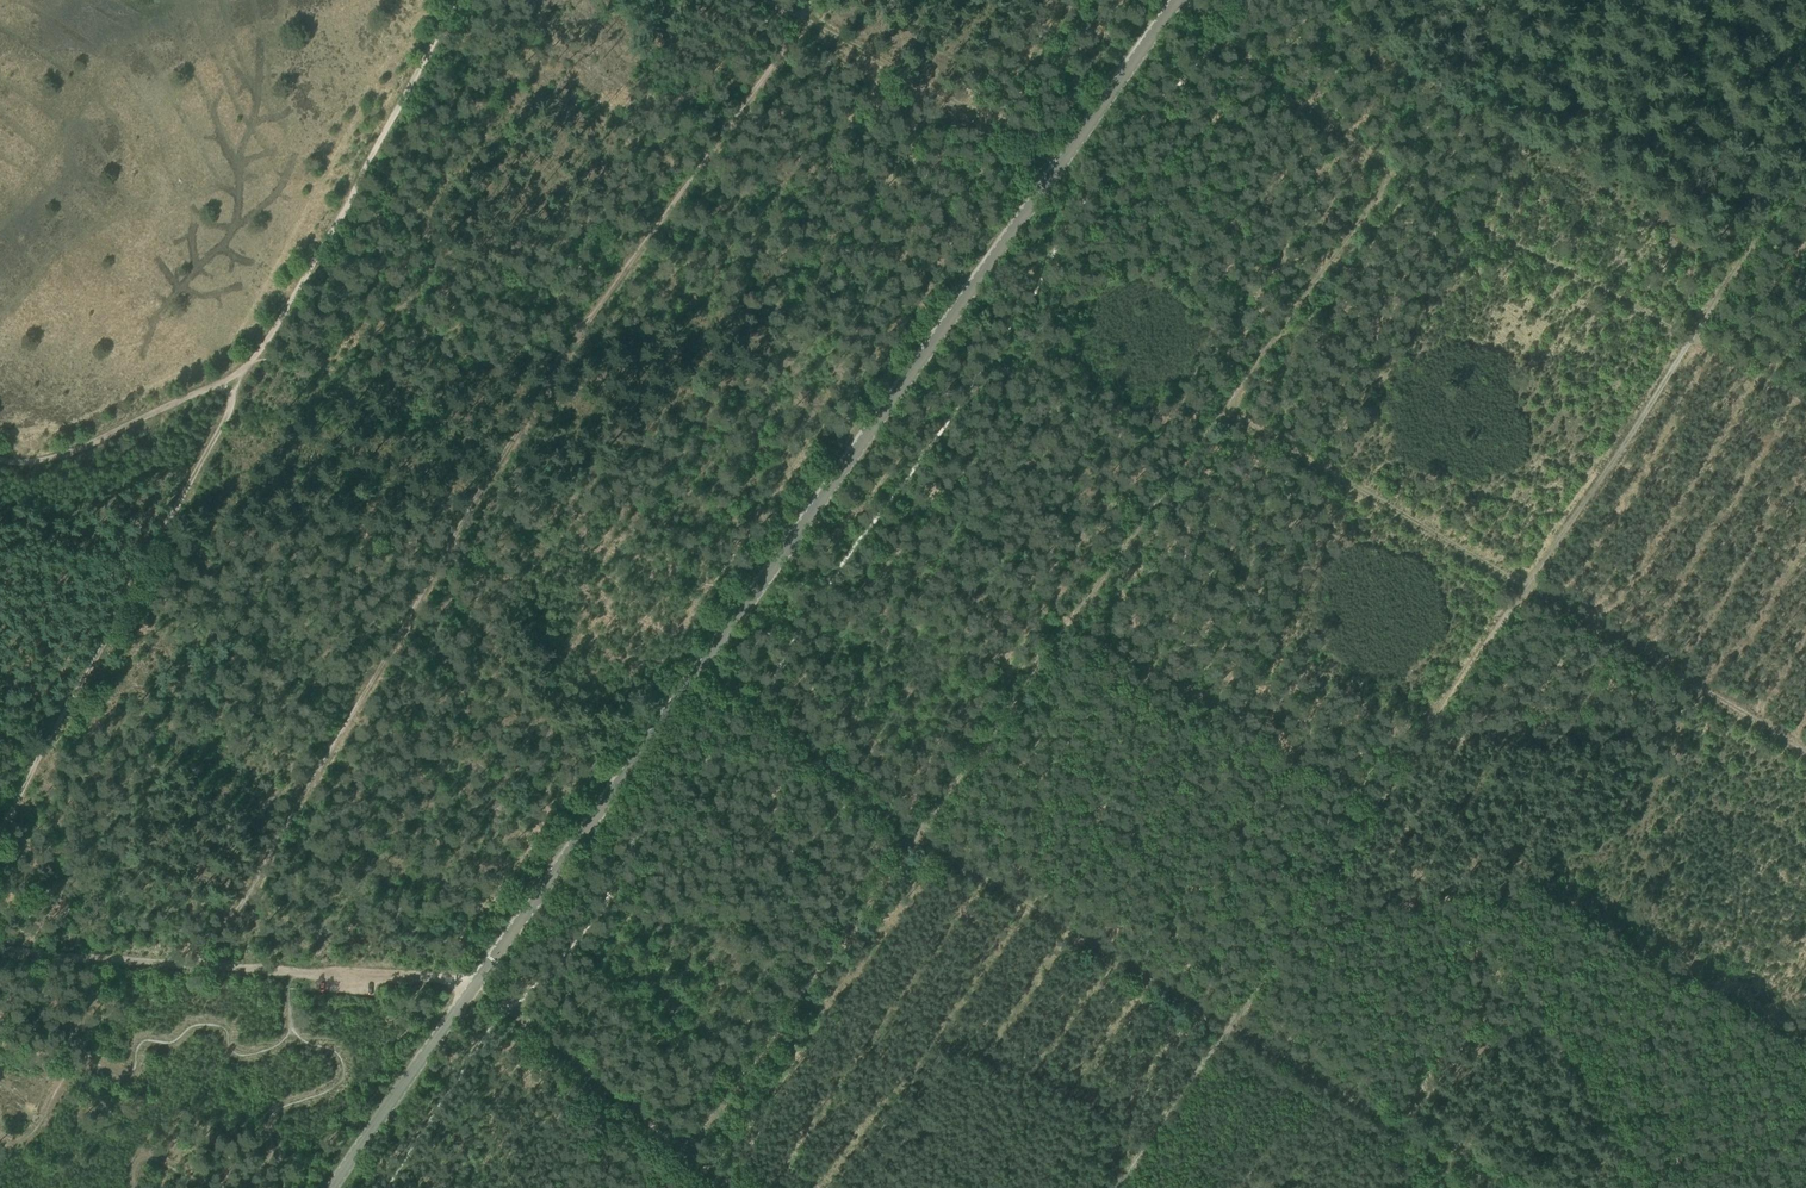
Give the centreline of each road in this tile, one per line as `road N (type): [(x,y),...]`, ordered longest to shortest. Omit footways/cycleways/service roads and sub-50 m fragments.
road 1 (track): [(661,1141),(685,1137),(701,1120),(916,834),(1384,173),(1691,339),(1805,171)]
road 2 (secondary): [(337,1187),(1179,0)]
road 3 (track): [(221,966),(587,323)]
road 4 (track): [(1805,405),(1691,339),(1378,802)]
road 5 (track): [(1506,1187),(916,834)]
road 6 (track): [(1805,751),(1221,400)]
road 7 (track): [(243,375),(0,827)]
road 8 (track): [(1122,1187),(1378,802)]
road 9 (track): [(243,375),(455,0)]
road 10 (track): [(587,323),(812,0)]
road 11 (track): [(762,0),(1092,196)]
road 12 (track): [(221,966),(452,975),(506,1010)]
road 13 (track): [(0,460),(58,458),(243,375)]
road 14 (track): [(0,949),(221,966)]
road 15 (track): [(506,1010),(661,1141)]
road 16 (track): [(1688,0),(1805,67)]

